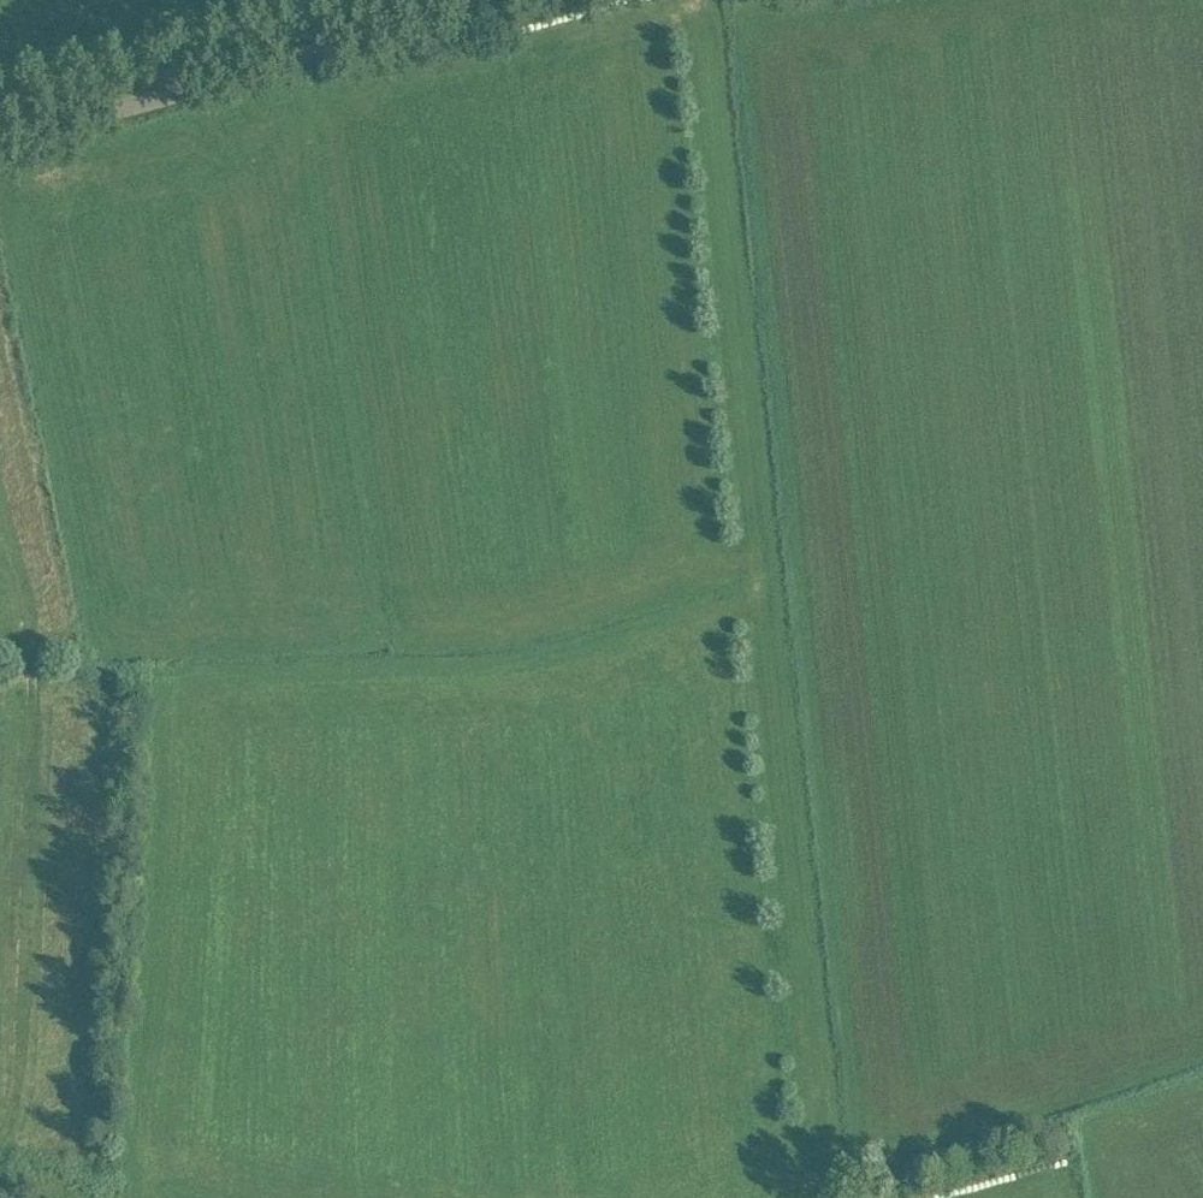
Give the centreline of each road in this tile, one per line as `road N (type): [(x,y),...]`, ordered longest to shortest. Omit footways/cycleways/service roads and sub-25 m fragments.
road 1 (unclassified): [(0,135),(61,126),(500,0)]

